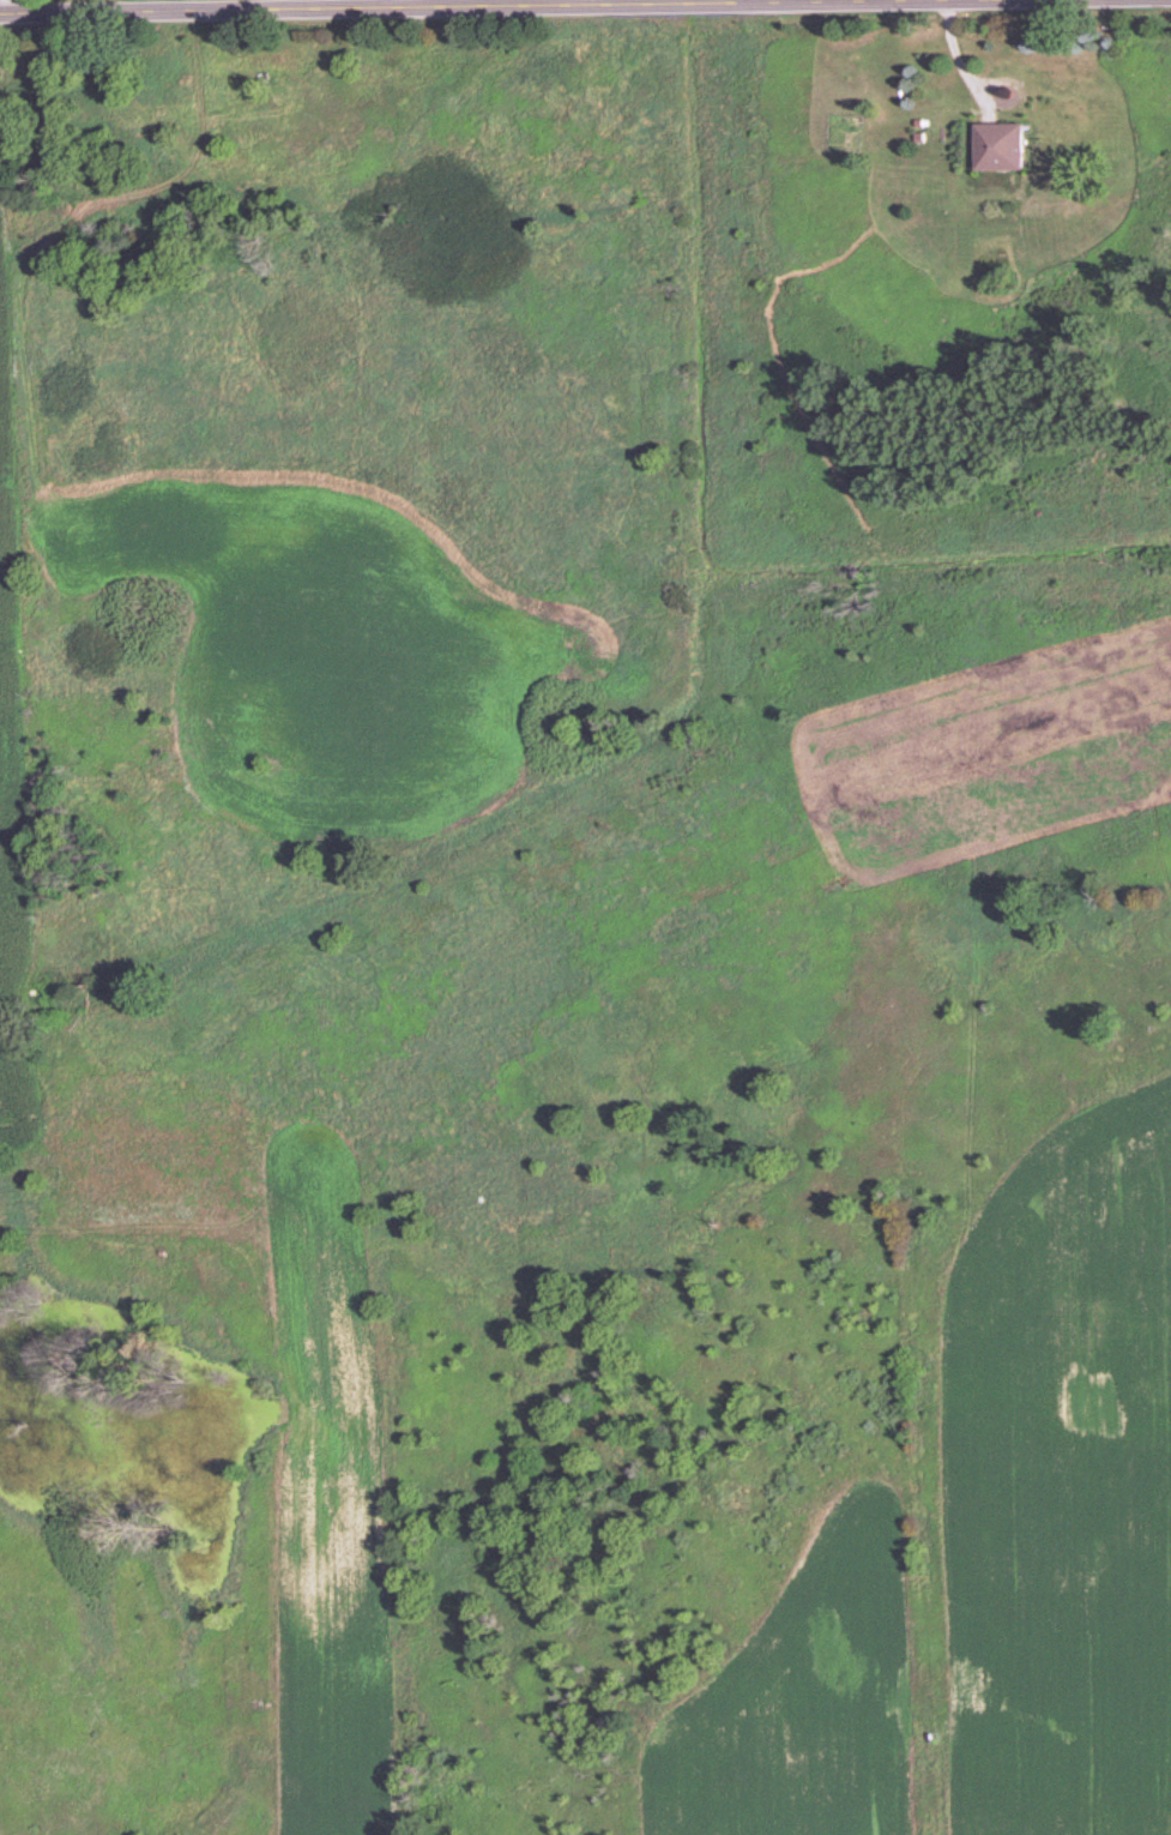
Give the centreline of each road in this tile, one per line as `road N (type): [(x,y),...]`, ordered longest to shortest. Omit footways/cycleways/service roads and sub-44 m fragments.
road 1 (residential): [(0,9),(1031,0)]

